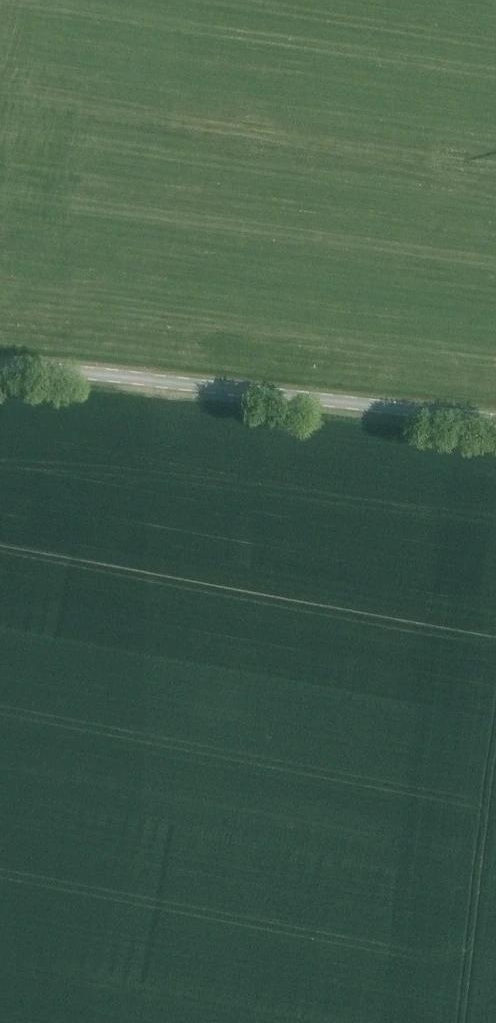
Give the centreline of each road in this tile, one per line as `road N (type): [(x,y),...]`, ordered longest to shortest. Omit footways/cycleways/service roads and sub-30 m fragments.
road 1 (unclassified): [(495,422),(0,366)]

